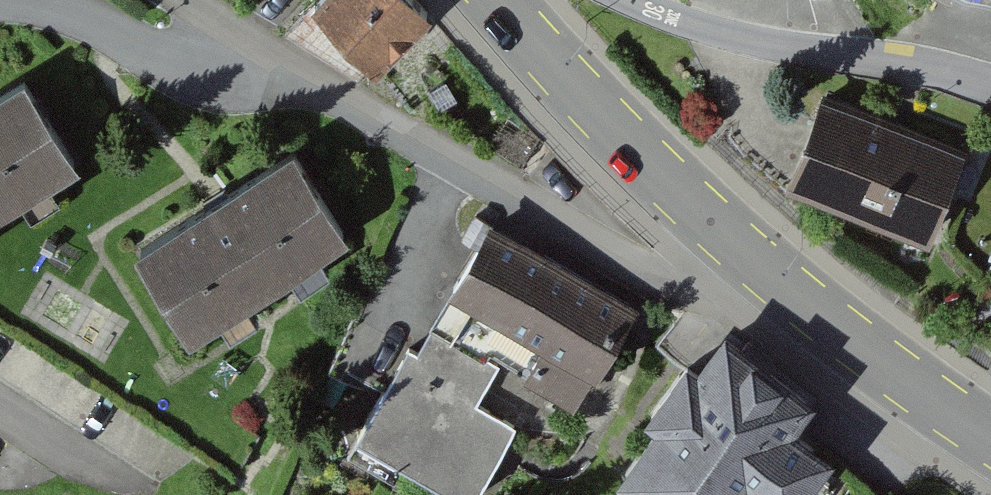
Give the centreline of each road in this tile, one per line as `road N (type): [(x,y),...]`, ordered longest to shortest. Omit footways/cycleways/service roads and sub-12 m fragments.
road 1 (secondary): [(501,0),(635,152),(739,248),(990,437)]
road 2 (residential): [(631,0),(775,46),(990,84)]

